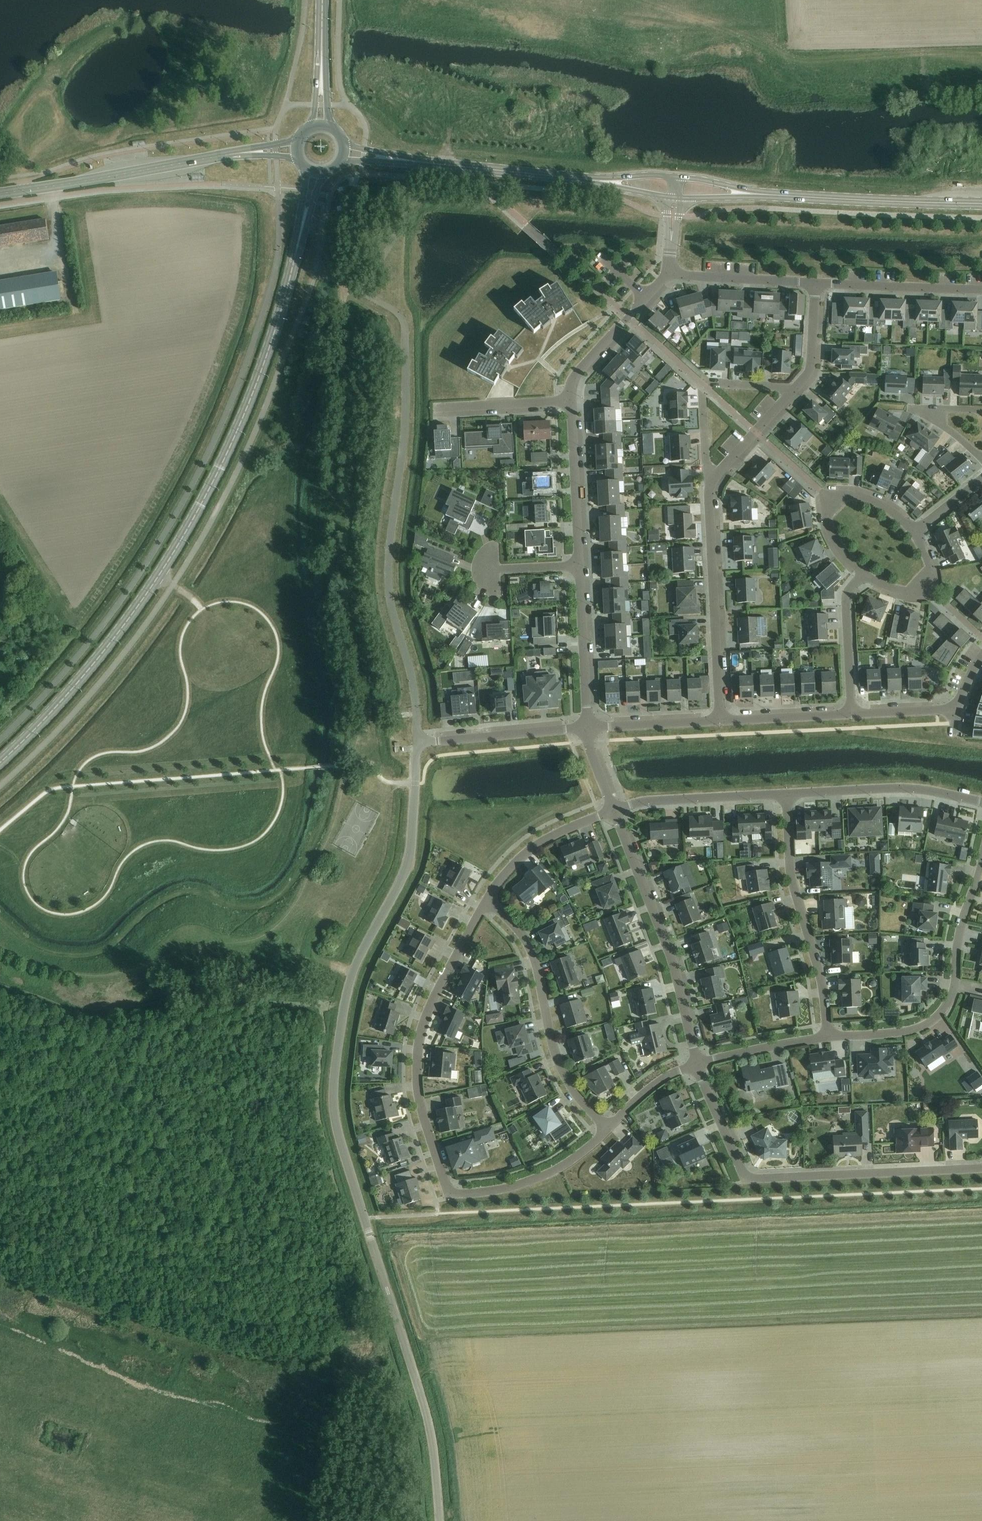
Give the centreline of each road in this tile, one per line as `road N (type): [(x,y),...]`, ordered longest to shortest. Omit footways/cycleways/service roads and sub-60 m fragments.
road 1 (tertiary): [(439,1520),(430,1427),(334,1102),(353,969),(405,872),(413,843),(419,740)]
road 2 (secondary): [(0,763),(121,629),(198,512),(263,366),(316,171)]
road 3 (residential): [(981,1168),(753,1177),(742,1169),(698,1063)]
road 4 (residential): [(449,1194),(419,1091),(420,1036),(487,902)]
road 5 (tertiary): [(0,194),(297,149)]
road 6 (residential): [(829,1037),(906,1032),(944,1011),(981,864)]
road 7 (residential): [(698,1063),(673,963),(615,809)]
road 8 (residential): [(610,1129),(562,1065),(522,930),(487,902)]
road 9 (residential): [(829,1037),(819,963),(791,869),(786,793)]
road 10 (tertiary): [(590,178),(343,151)]
road 11 (residential): [(721,721),(715,480)]
road 12 (tertiary): [(782,196),(981,204)]
road 13 (residential): [(786,793),(904,788),(981,801)]
road 14 (residential): [(715,480),(707,467),(702,383),(793,393)]
road 15 (residential): [(914,532),(870,500),(831,499),(833,535),(865,574)]
road 16 (residential): [(449,1194),(500,1190),(553,1172),(610,1129)]
road 17 (residential): [(615,809),(786,793)]
road 18 (residential): [(419,740),(588,727)]
road 19 (residential): [(571,401),(575,376),(670,272)]
road 20 (residential): [(816,283),(981,289)]
road 21 (residential): [(581,565),(571,401)]
road 22 (residential): [(588,727),(581,565)]
road 23 (residential): [(487,902),(537,845),(615,809)]
road 24 (residential): [(851,714),(847,596),(865,574)]
road 25 (residential): [(670,272),(816,283)]
road 26 (residential): [(434,410),(571,401)]
road 27 (residential): [(698,1063),(829,1037)]
road 28 (residential): [(588,727),(721,721)]
road 29 (residential): [(721,721),(851,714)]
road 30 (secondary): [(321,125),(323,0)]
road 31 (residential): [(865,574),(903,591),(926,585),(931,567),(914,532)]

